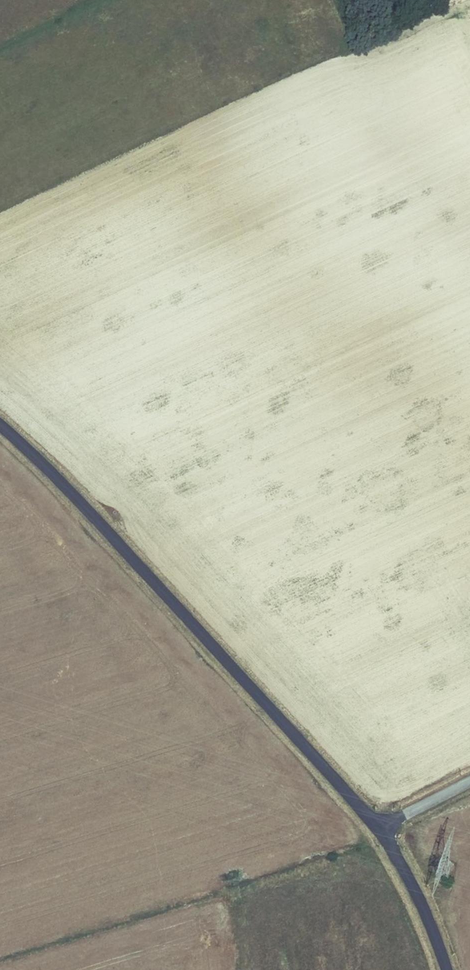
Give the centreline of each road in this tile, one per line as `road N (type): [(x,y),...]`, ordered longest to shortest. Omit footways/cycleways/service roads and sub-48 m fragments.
road 1 (unclassified): [(381,832),(0,424)]
road 2 (unclassified): [(446,969),(381,832)]

